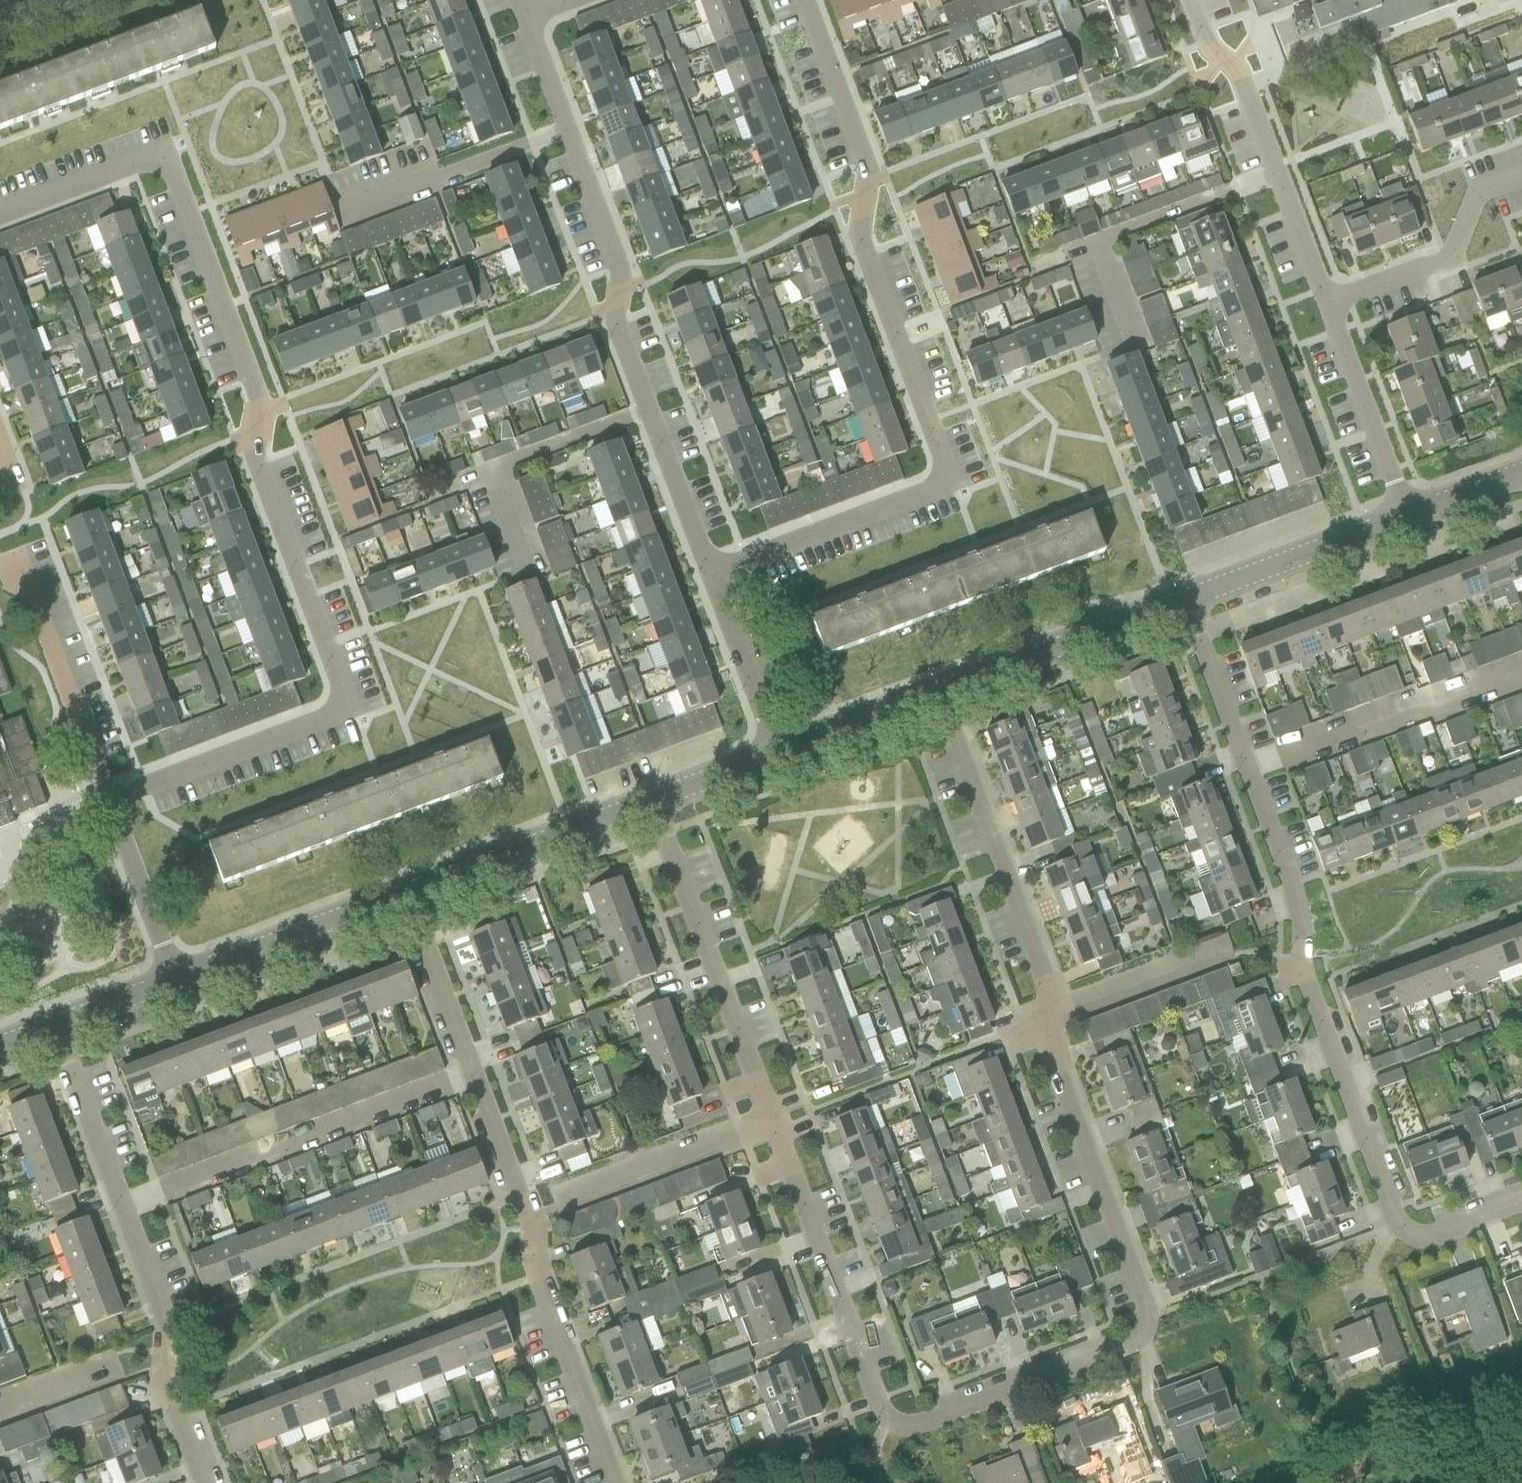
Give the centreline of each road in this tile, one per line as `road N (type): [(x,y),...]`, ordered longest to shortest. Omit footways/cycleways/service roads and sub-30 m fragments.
road 1 (residential): [(651,804),(886,1416),(918,1425),(996,1397),(1137,1340),(1149,1318),(1058,1074),(1029,937),(939,697)]
road 2 (residential): [(110,800),(319,719),(336,705),(340,684),(255,455),(260,402),(171,172),(136,163),(0,214)]
road 3 (residential): [(1185,606),(1287,876),(1303,972),(1392,1221),(1421,1237),(1521,1199)]
road 4 (residential): [(708,572),(925,493),(947,475),(859,227),(868,170),(808,0)]
road 5 (residential): [(616,1482),(537,1278),(530,1222),(403,897)]
road 6 (residential): [(708,572),(624,346),(618,269),(525,17)]
road 7 (residential): [(57,1025),(167,1328),(178,1412),(204,1482)]
road 8 (residential): [(1323,301),(1245,89),(1207,47),(1190,0)]
road 9 (residential): [(403,897),(651,804)]
road 10 (residential): [(939,697),(1185,606)]
road 11 (residential): [(1323,301),(1452,254),(1477,195),(1521,175)]
road 12 (residential): [(110,800),(22,571)]
road 13 (residential): [(176,981),(403,897)]
road 14 (residential): [(1185,606),(1408,523)]
road 15 (residential): [(1408,523),(1323,301)]
road 16 (residential): [(778,758),(708,572)]
road 17 (residential): [(176,981),(110,800)]
road 18 (residential): [(778,758),(939,697)]
road 19 (residential): [(651,804),(778,758)]
road 20 (residential): [(57,1025),(176,981)]
road 21 (residential): [(1408,523),(1521,481)]

